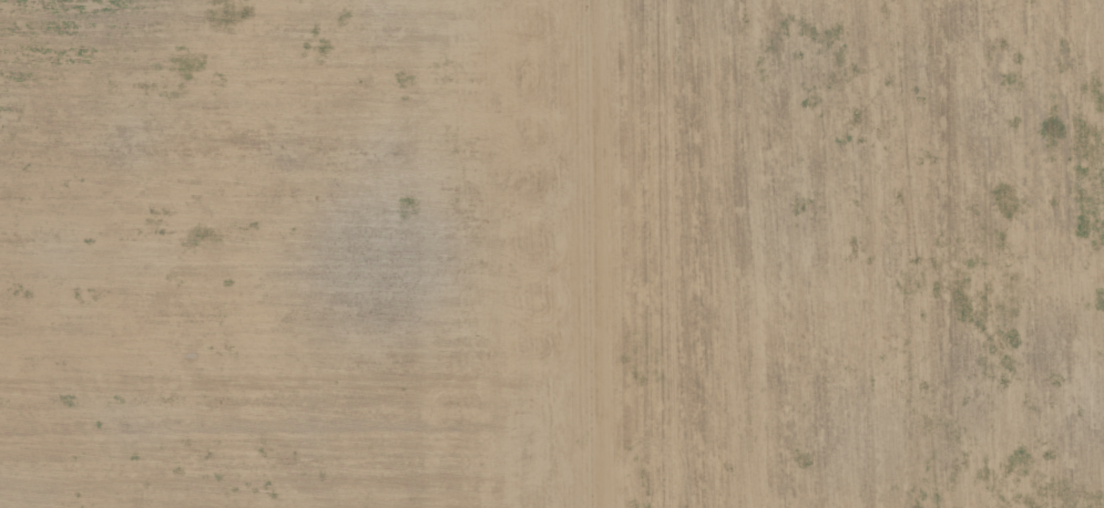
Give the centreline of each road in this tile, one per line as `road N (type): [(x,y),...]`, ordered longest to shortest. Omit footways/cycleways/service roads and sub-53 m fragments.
road 1 (residential): [(591,507),(587,0)]

